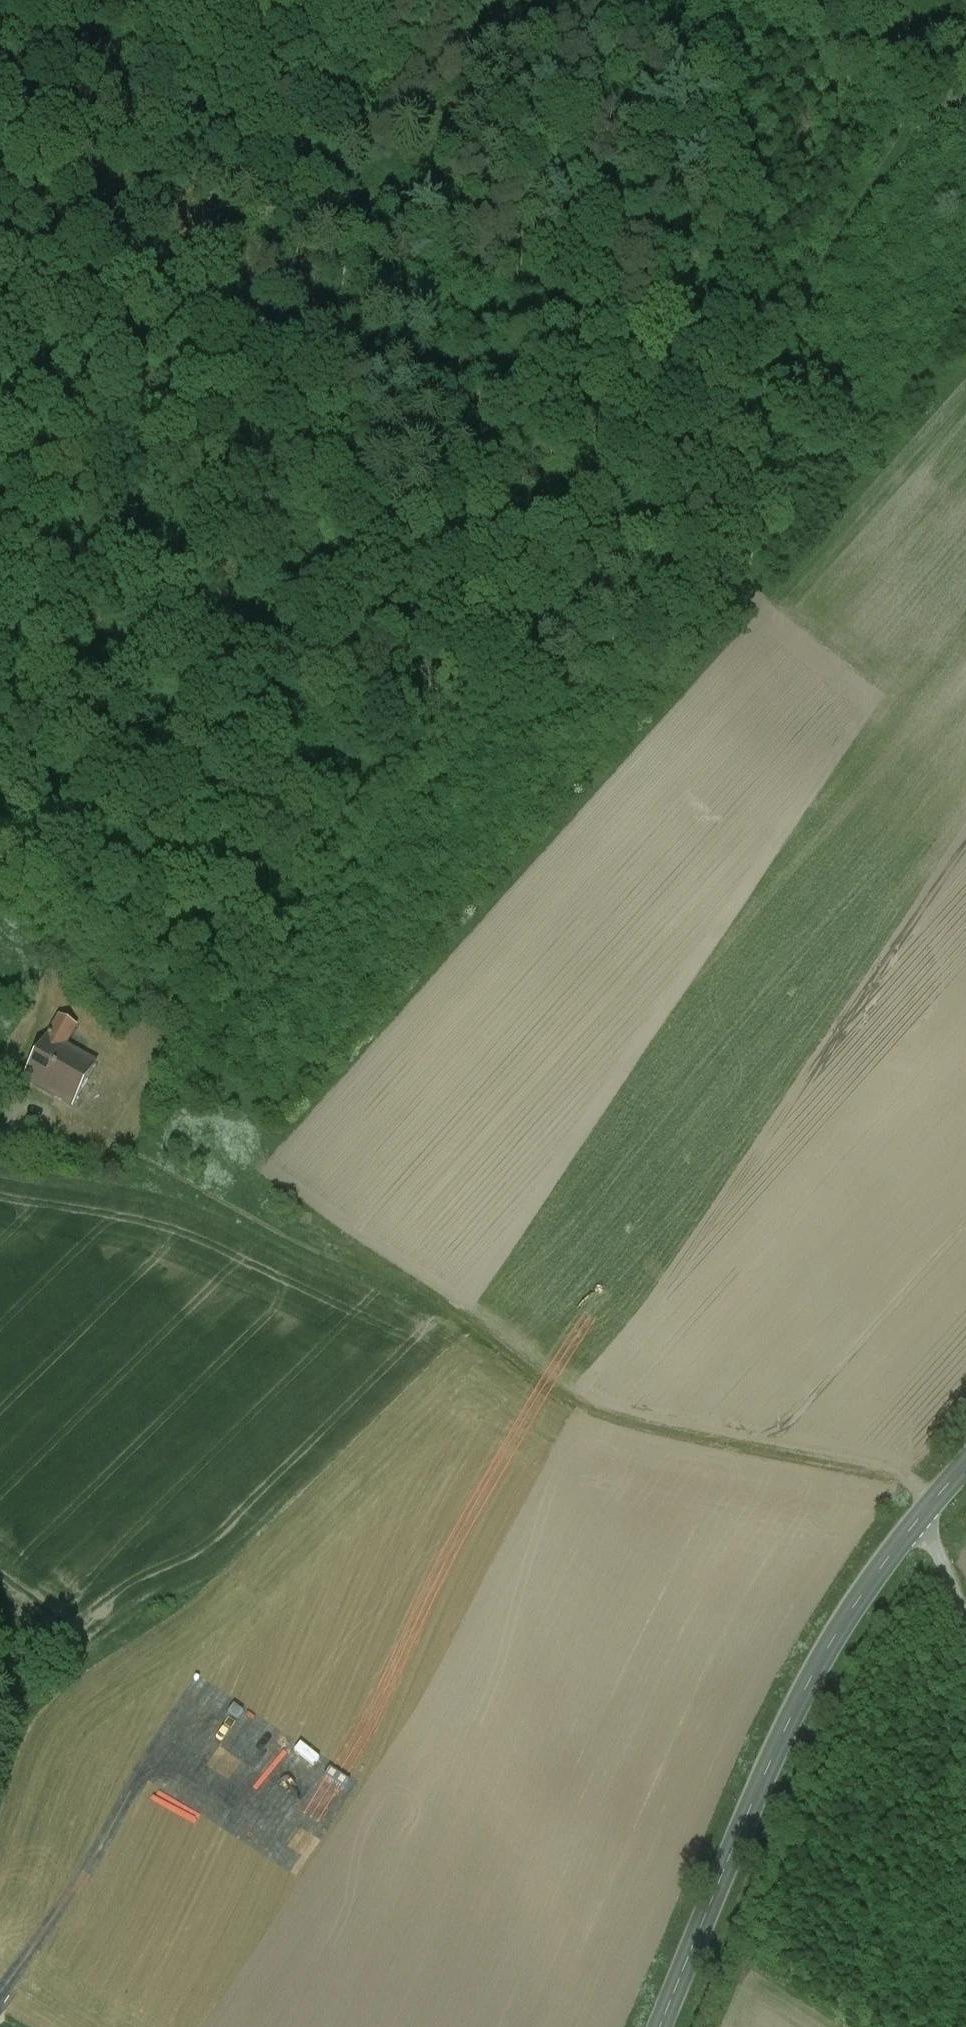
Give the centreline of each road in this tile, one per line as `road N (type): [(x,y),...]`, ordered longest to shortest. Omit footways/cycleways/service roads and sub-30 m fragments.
road 1 (tertiary): [(913,1528),(851,1612),(791,1719),(661,2026)]
road 2 (track): [(936,1500),(889,1473),(604,1413),(532,1378)]
road 3 (unclassified): [(815,0),(965,101)]

